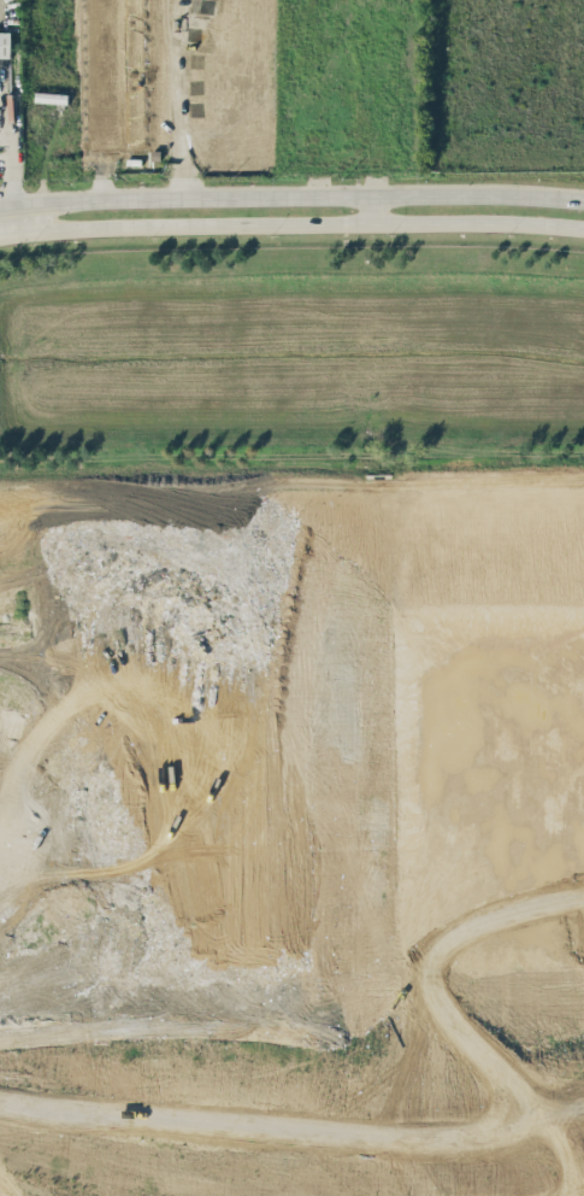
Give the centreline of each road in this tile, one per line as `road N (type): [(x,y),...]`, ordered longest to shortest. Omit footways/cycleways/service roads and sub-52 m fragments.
road 1 (secondary): [(577,199),(181,194),(83,198),(36,216)]
road 2 (secondary): [(36,216),(81,230),(420,219),(577,225)]

